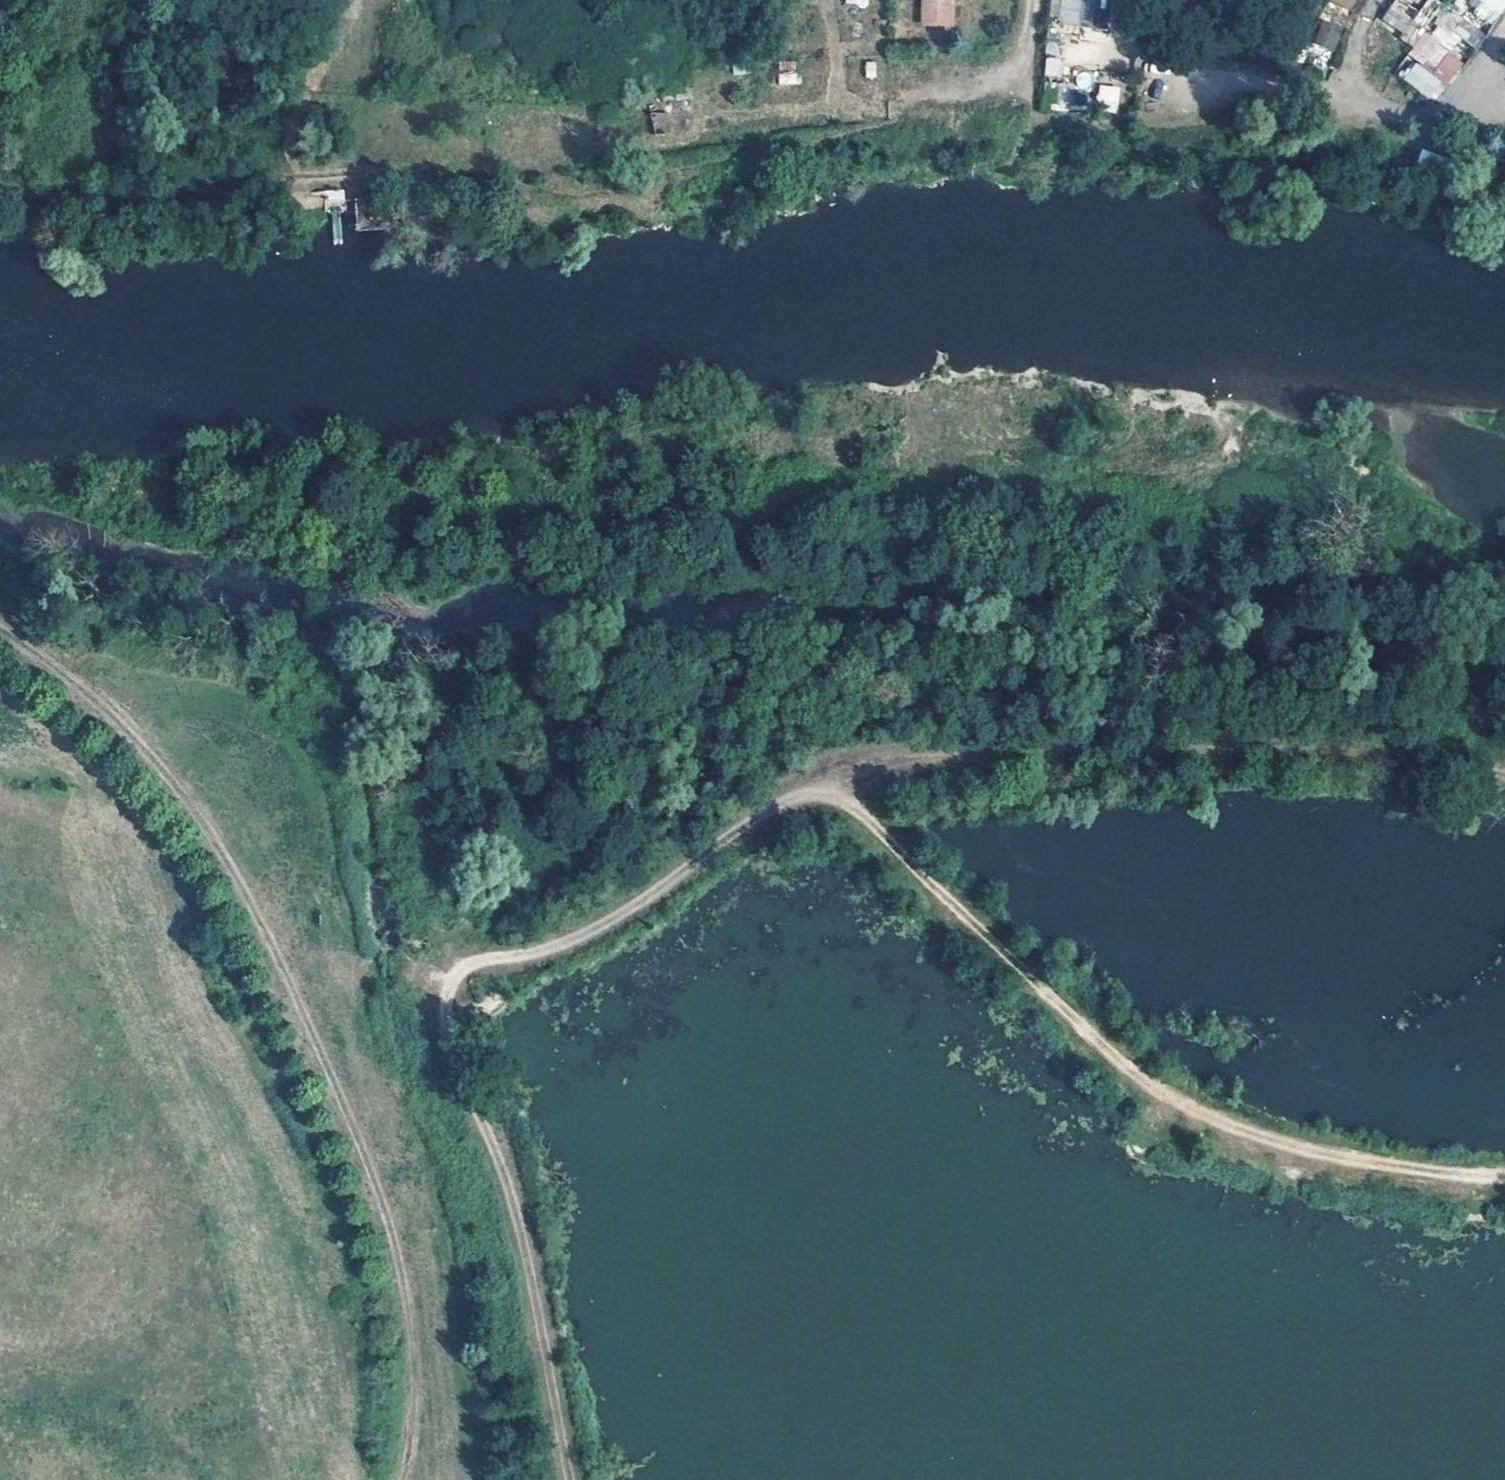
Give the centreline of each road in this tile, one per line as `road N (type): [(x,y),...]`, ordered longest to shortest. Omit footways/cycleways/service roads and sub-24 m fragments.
road 1 (track): [(1504,777),(1391,755),(1272,748),(1140,746),(901,763),(764,812),(598,926),(531,952),(461,964),(447,986),(446,1031),(518,1221),(570,1479)]
road 2 (track): [(401,1479),(412,1435),(405,1312),(385,1215),(307,1023),(232,874),(180,793),(110,716),(0,633)]
road 3 (track): [(1504,1175),(1414,1169),(1279,1142),(1193,1108),(1120,1058),(825,786)]
road 4 (residential): [(1354,103),(1177,81)]
road 5 (residential): [(1478,112),(1415,121),(1354,103)]

